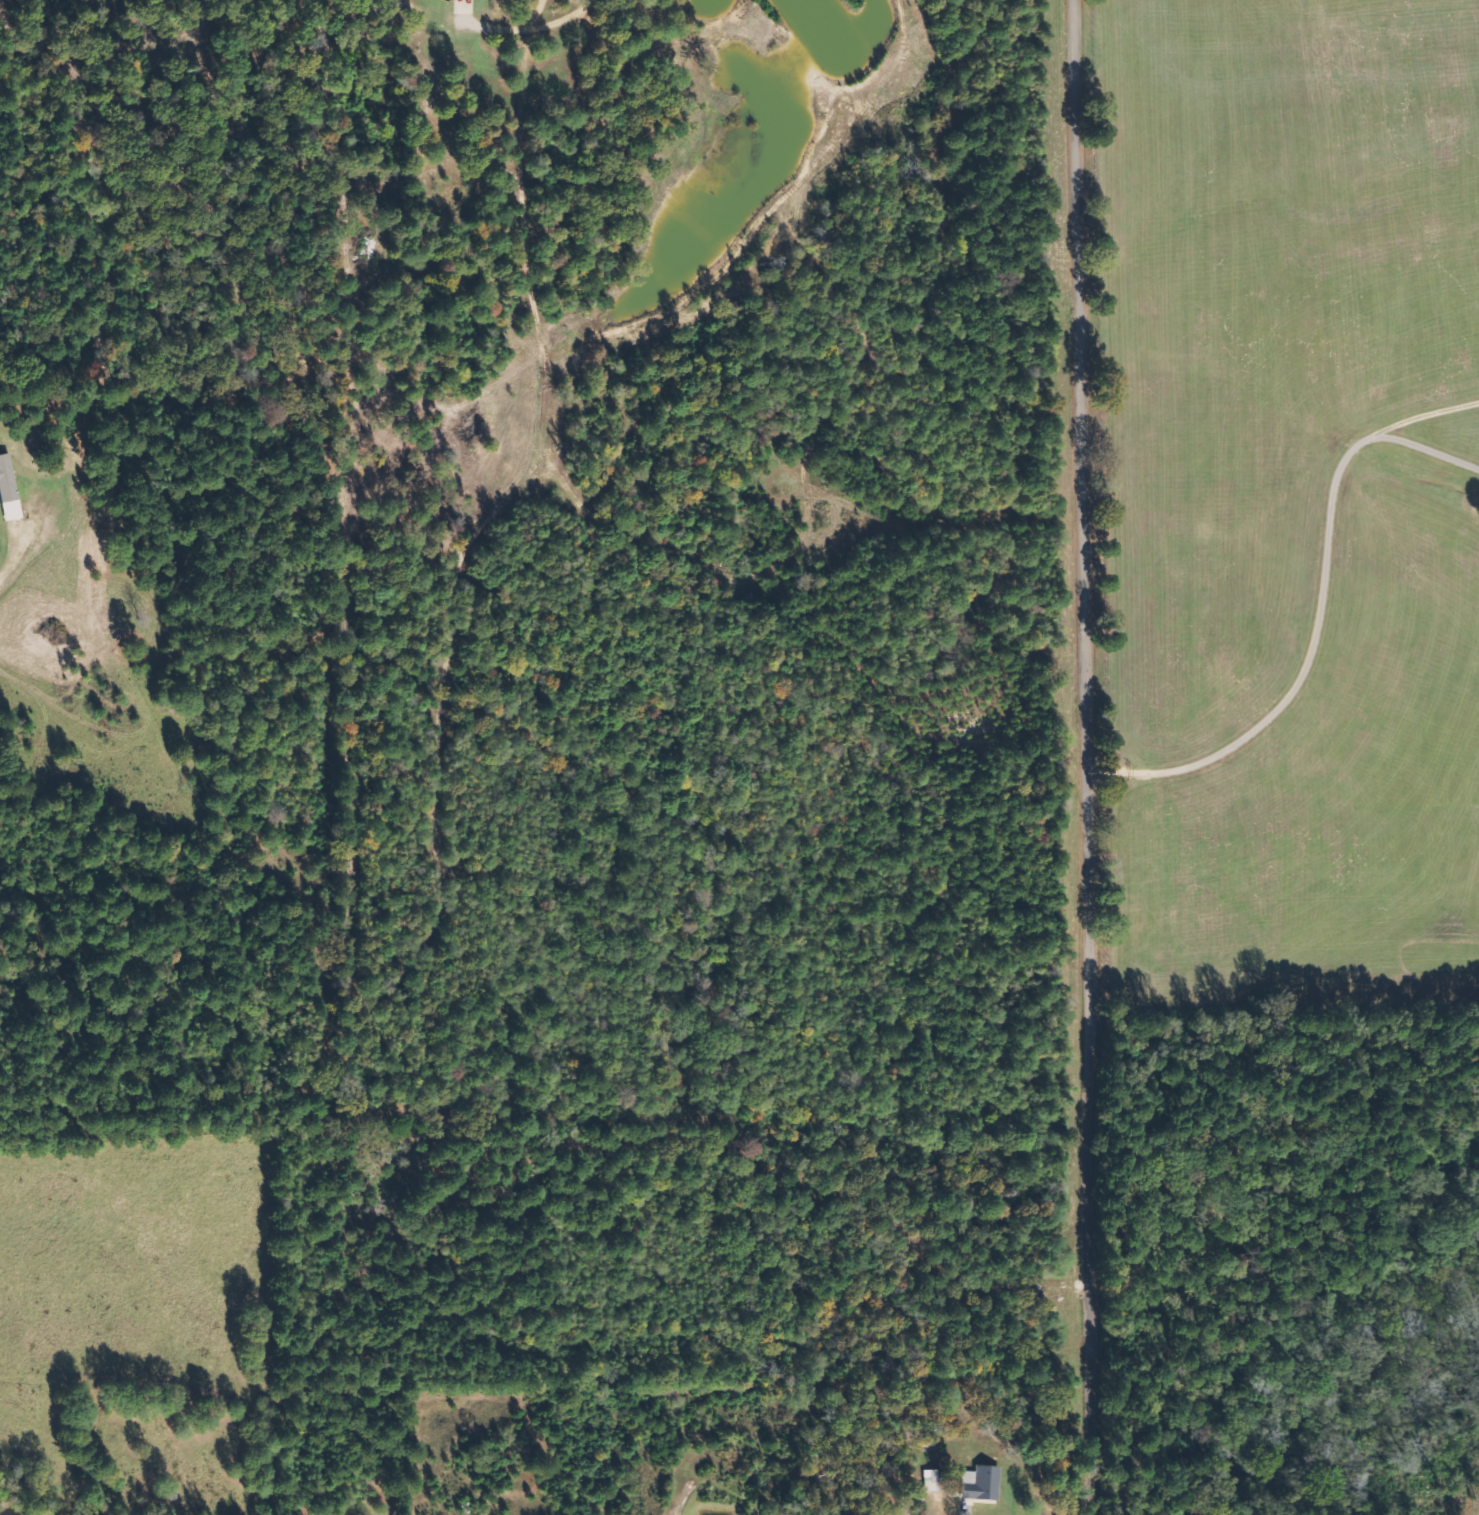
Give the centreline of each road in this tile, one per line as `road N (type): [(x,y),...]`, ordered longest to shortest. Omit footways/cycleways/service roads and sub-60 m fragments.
road 1 (residential): [(1103,1514),(1100,803),(1083,0)]

